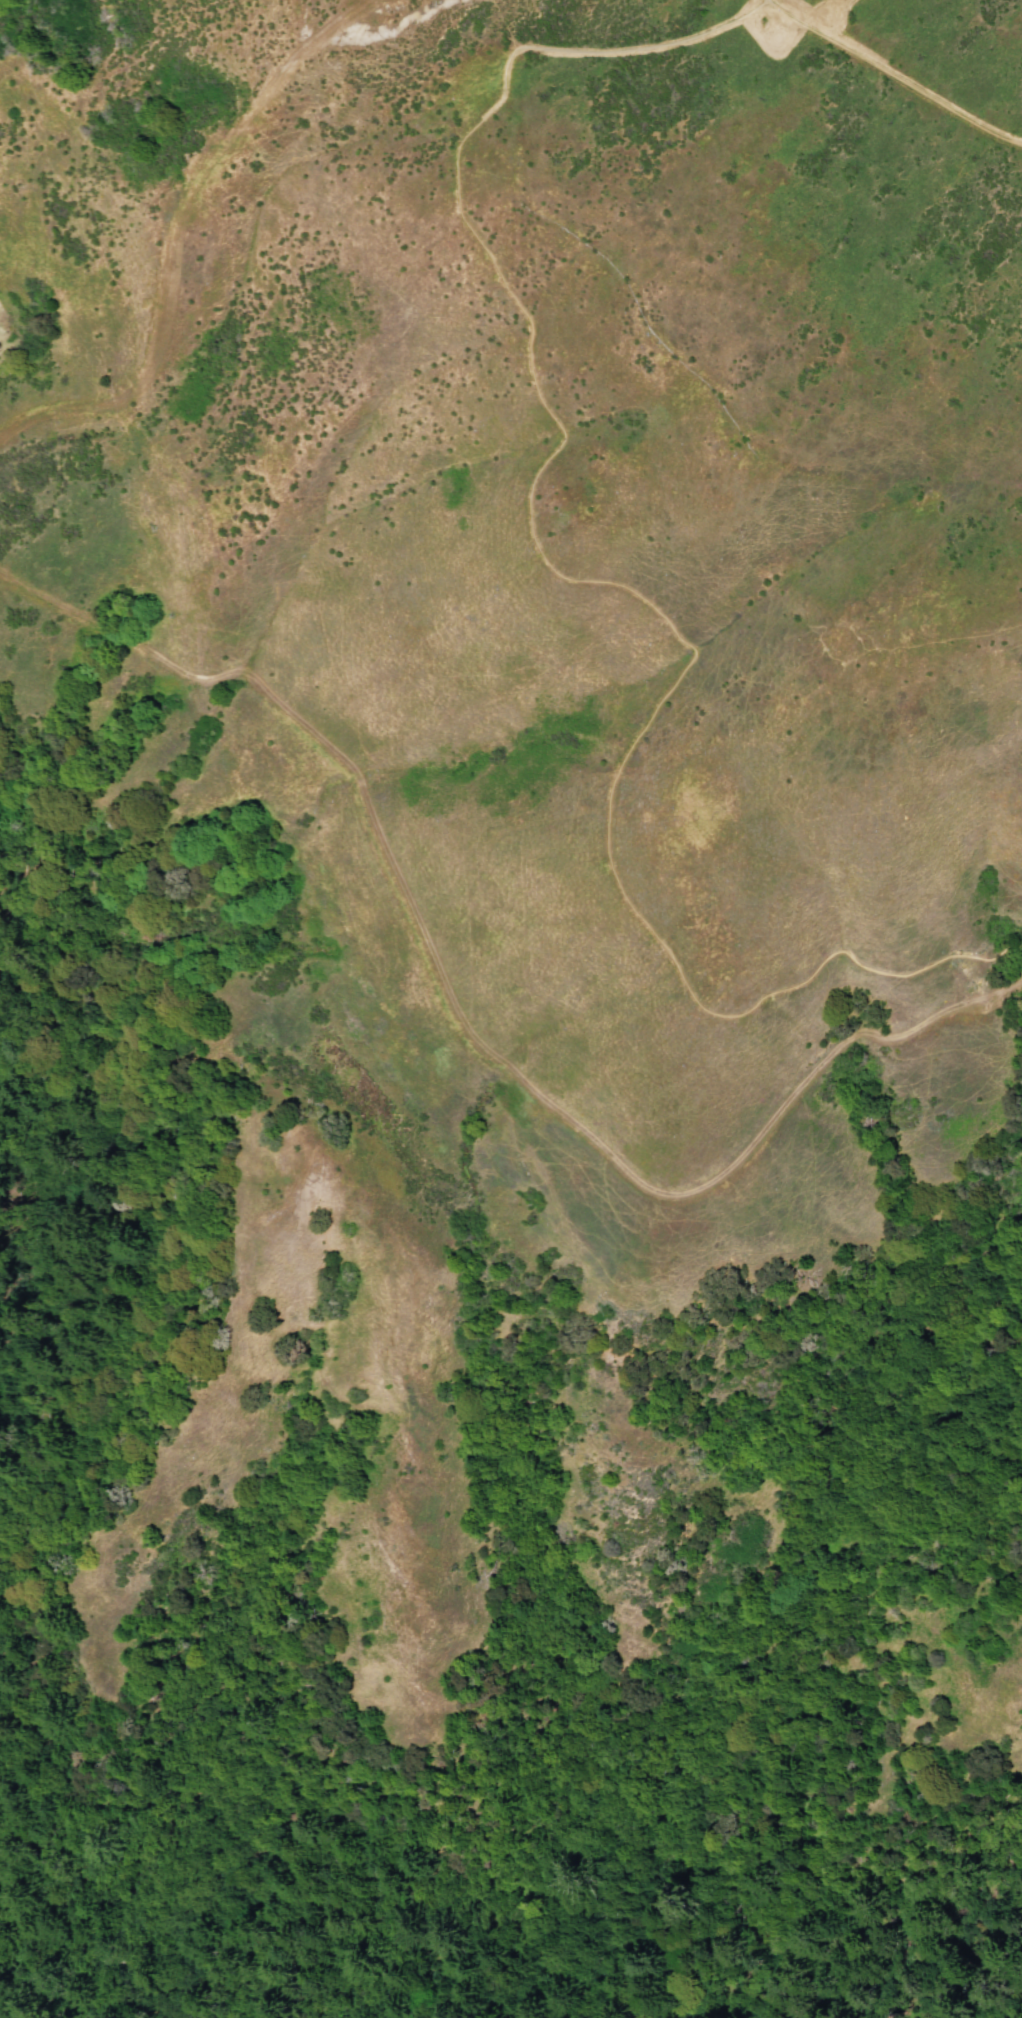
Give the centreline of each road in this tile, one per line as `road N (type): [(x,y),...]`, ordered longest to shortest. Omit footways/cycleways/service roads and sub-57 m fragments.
road 1 (track): [(106,630),(201,681),(242,674),(350,770),(468,1036),(645,1191)]
road 2 (track): [(645,1191),(682,1195),(727,1171),(842,1037),(898,1038),(940,1010),(1021,983)]
road 3 (track): [(764,2),(1021,146)]

